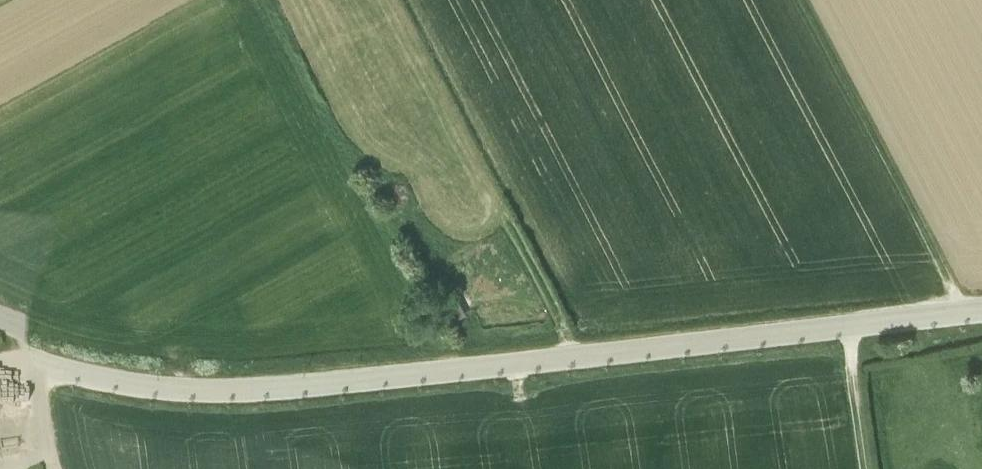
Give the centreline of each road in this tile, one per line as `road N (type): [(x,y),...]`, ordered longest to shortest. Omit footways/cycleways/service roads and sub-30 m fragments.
road 1 (unclassified): [(981,300),(242,377),(98,365),(0,333)]
road 2 (track): [(966,302),(806,0)]

